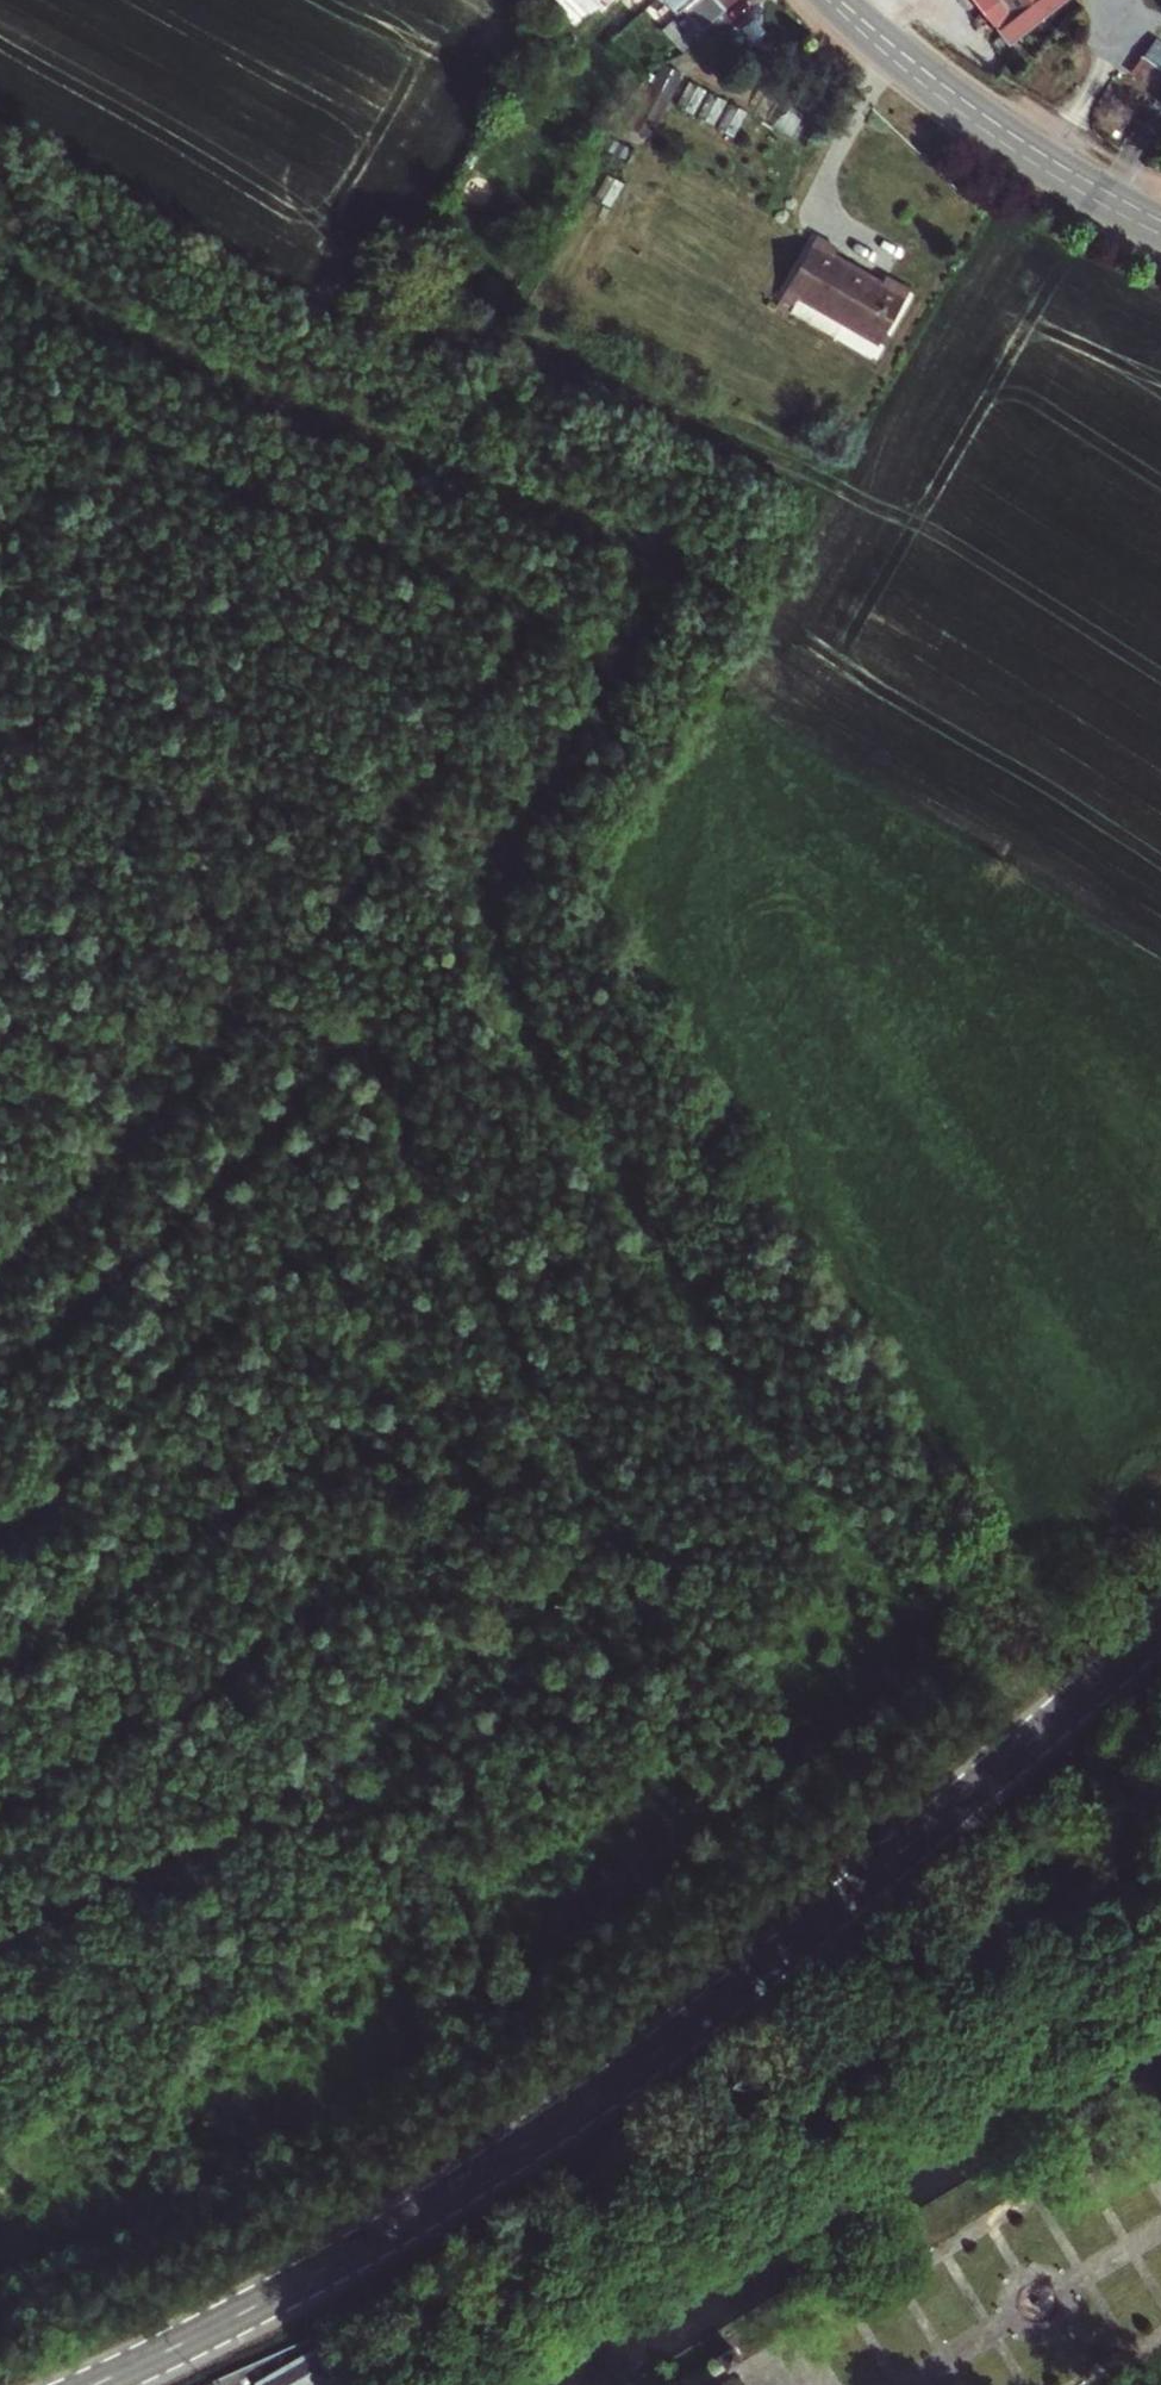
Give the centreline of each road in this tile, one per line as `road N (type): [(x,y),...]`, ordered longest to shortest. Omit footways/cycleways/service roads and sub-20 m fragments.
road 1 (tertiary): [(92,2384),(340,2261),(525,2145),(792,1944),(1160,1627)]
road 2 (secondary): [(1160,226),(968,109),(837,0)]

